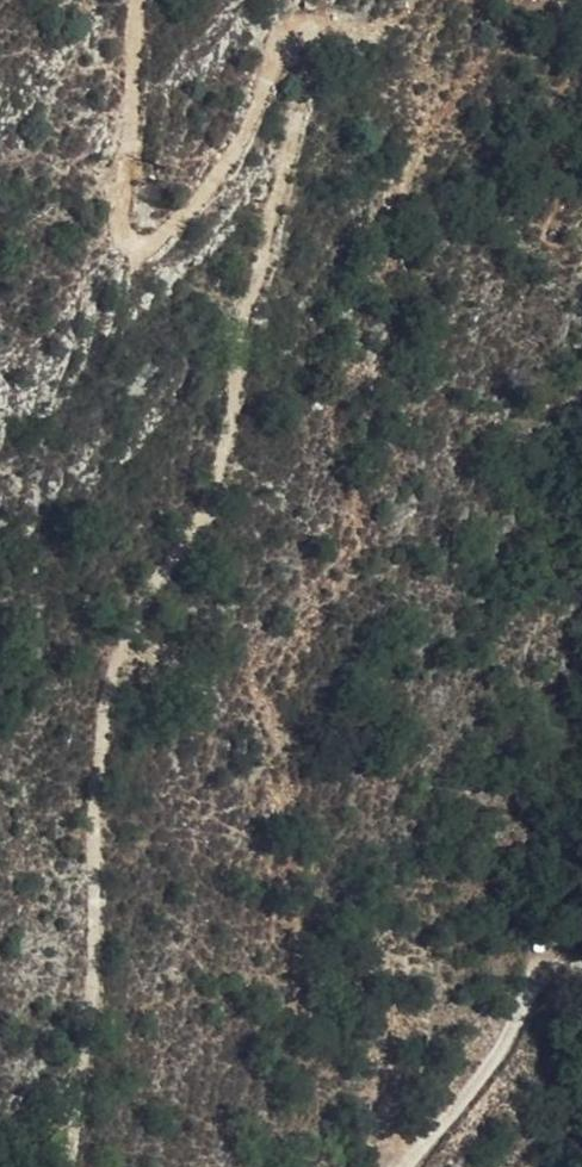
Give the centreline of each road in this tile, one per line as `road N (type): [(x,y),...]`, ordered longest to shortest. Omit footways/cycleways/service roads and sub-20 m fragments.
road 1 (track): [(69,1166),(93,1029),(92,889),(115,654),(212,485),(305,108),(315,27)]
road 2 (track): [(315,27),(296,24),(250,131),(207,194),(151,253),(121,235),(140,0)]
road 3 (unclassified): [(581,962),(569,949),(539,965),(482,1075),(399,1166)]

